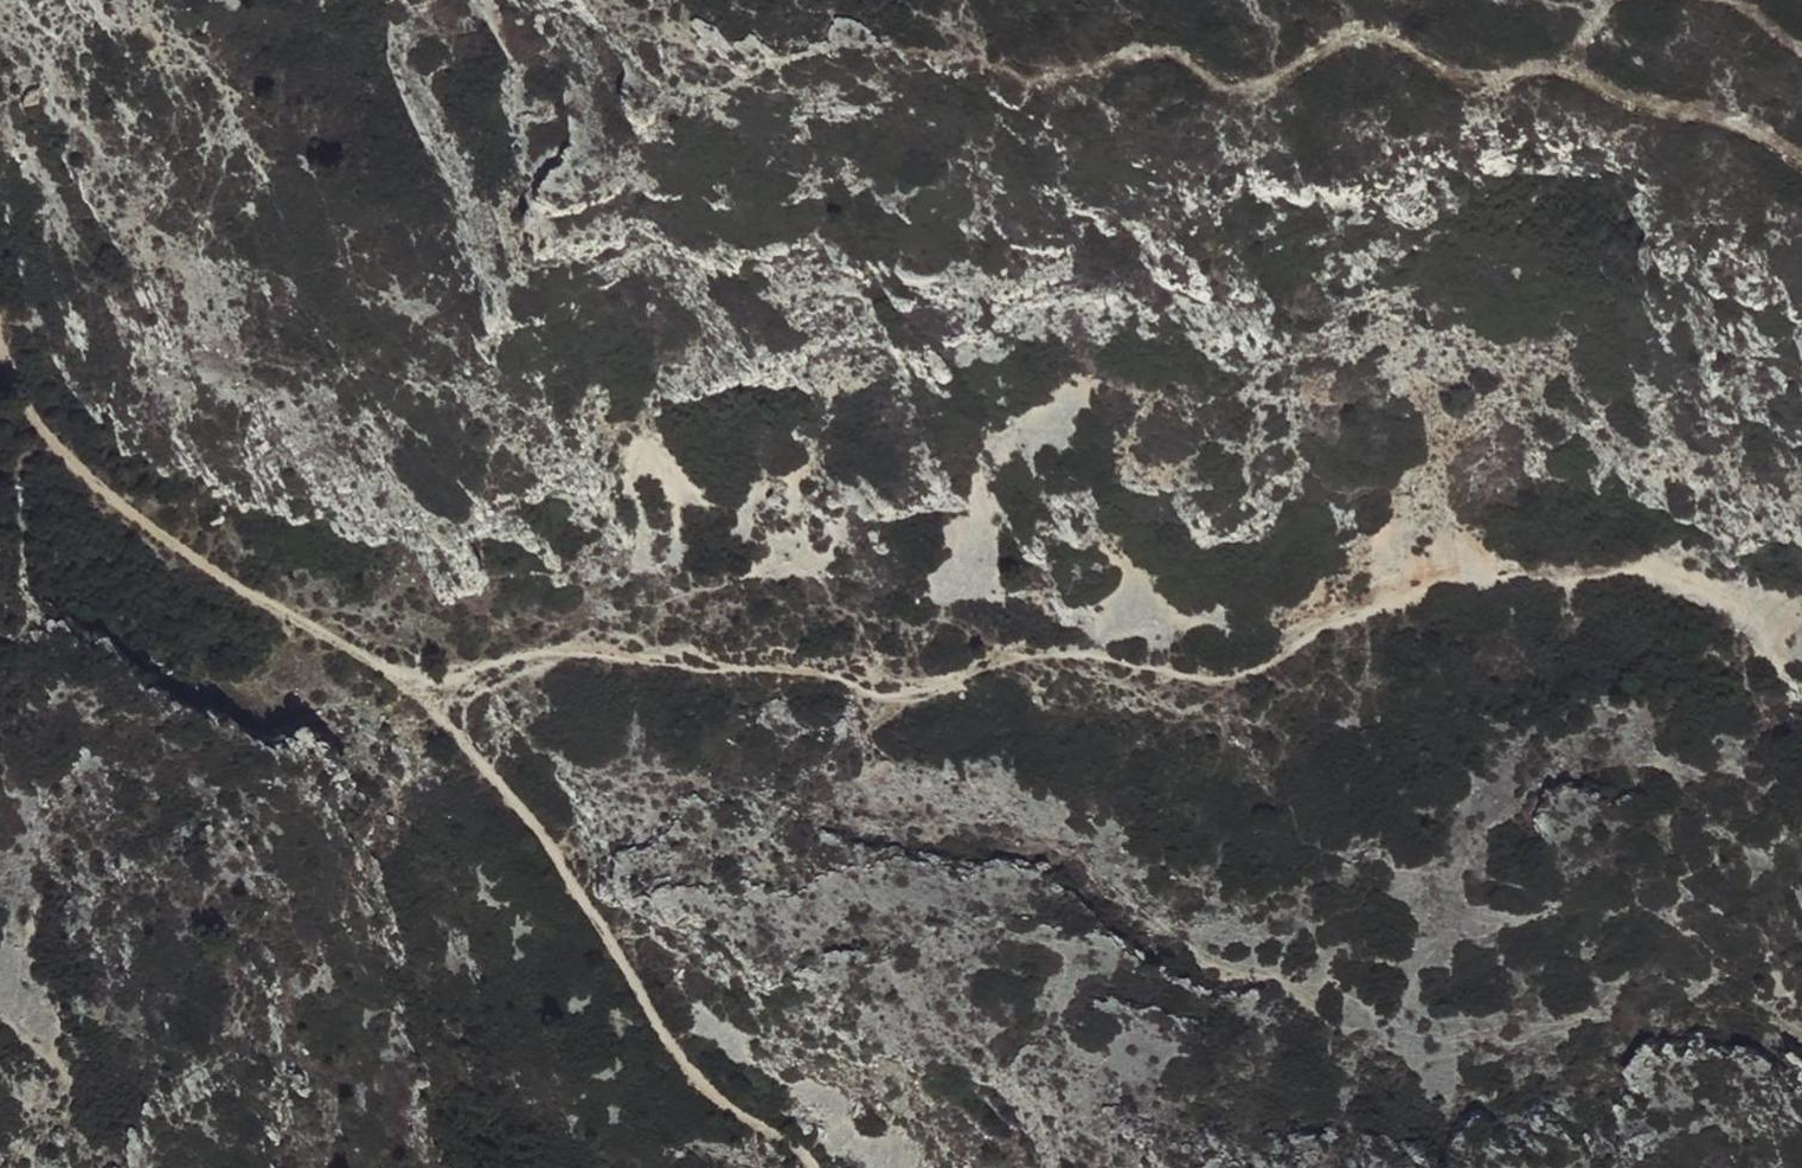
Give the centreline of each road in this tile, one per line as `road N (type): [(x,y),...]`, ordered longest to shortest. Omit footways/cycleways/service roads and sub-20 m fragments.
road 1 (track): [(0,354),(50,439),(134,513),(442,709),(513,796),(691,1075),(816,1167)]

